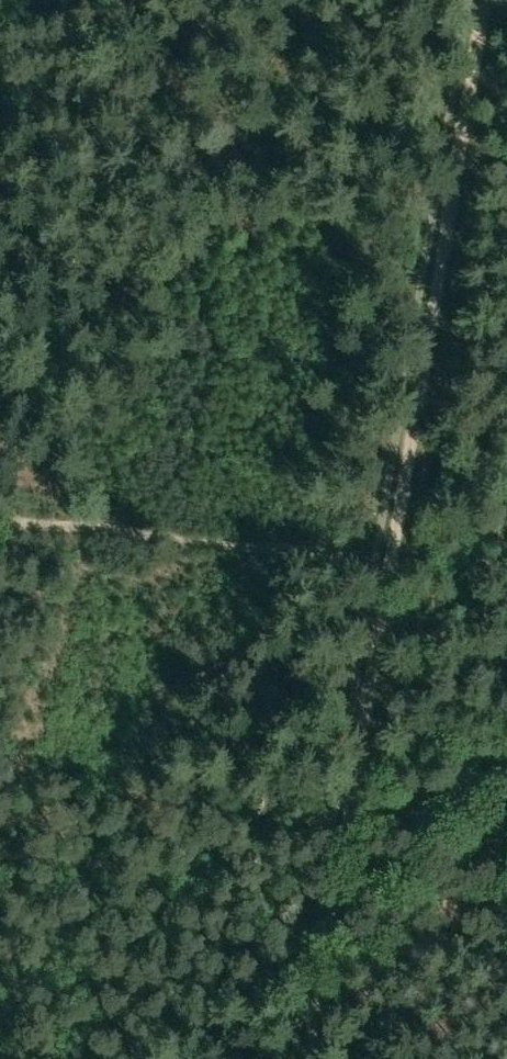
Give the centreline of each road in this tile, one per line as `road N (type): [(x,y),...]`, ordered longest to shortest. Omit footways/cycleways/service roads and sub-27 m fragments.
road 1 (track): [(479,0),(340,851)]
road 2 (track): [(0,521),(393,560)]
road 3 (track): [(340,851),(304,1058)]
road 4 (track): [(340,851),(506,788)]

